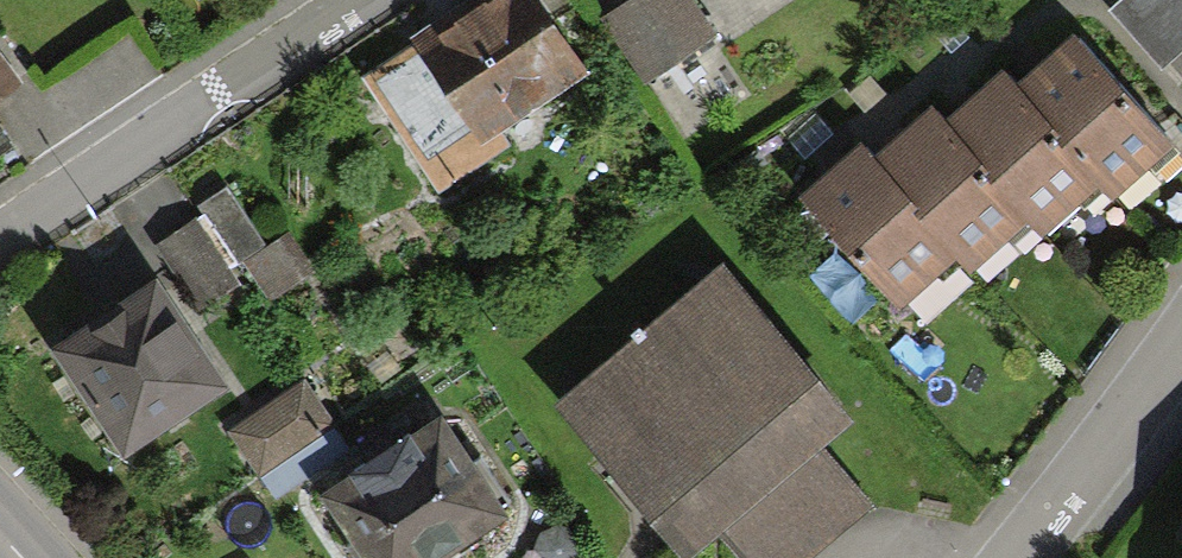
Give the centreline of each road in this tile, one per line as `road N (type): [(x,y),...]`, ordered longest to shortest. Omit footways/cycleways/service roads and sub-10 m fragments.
road 1 (residential): [(0,241),(361,0)]
road 2 (residential): [(1016,557),(1181,329)]

